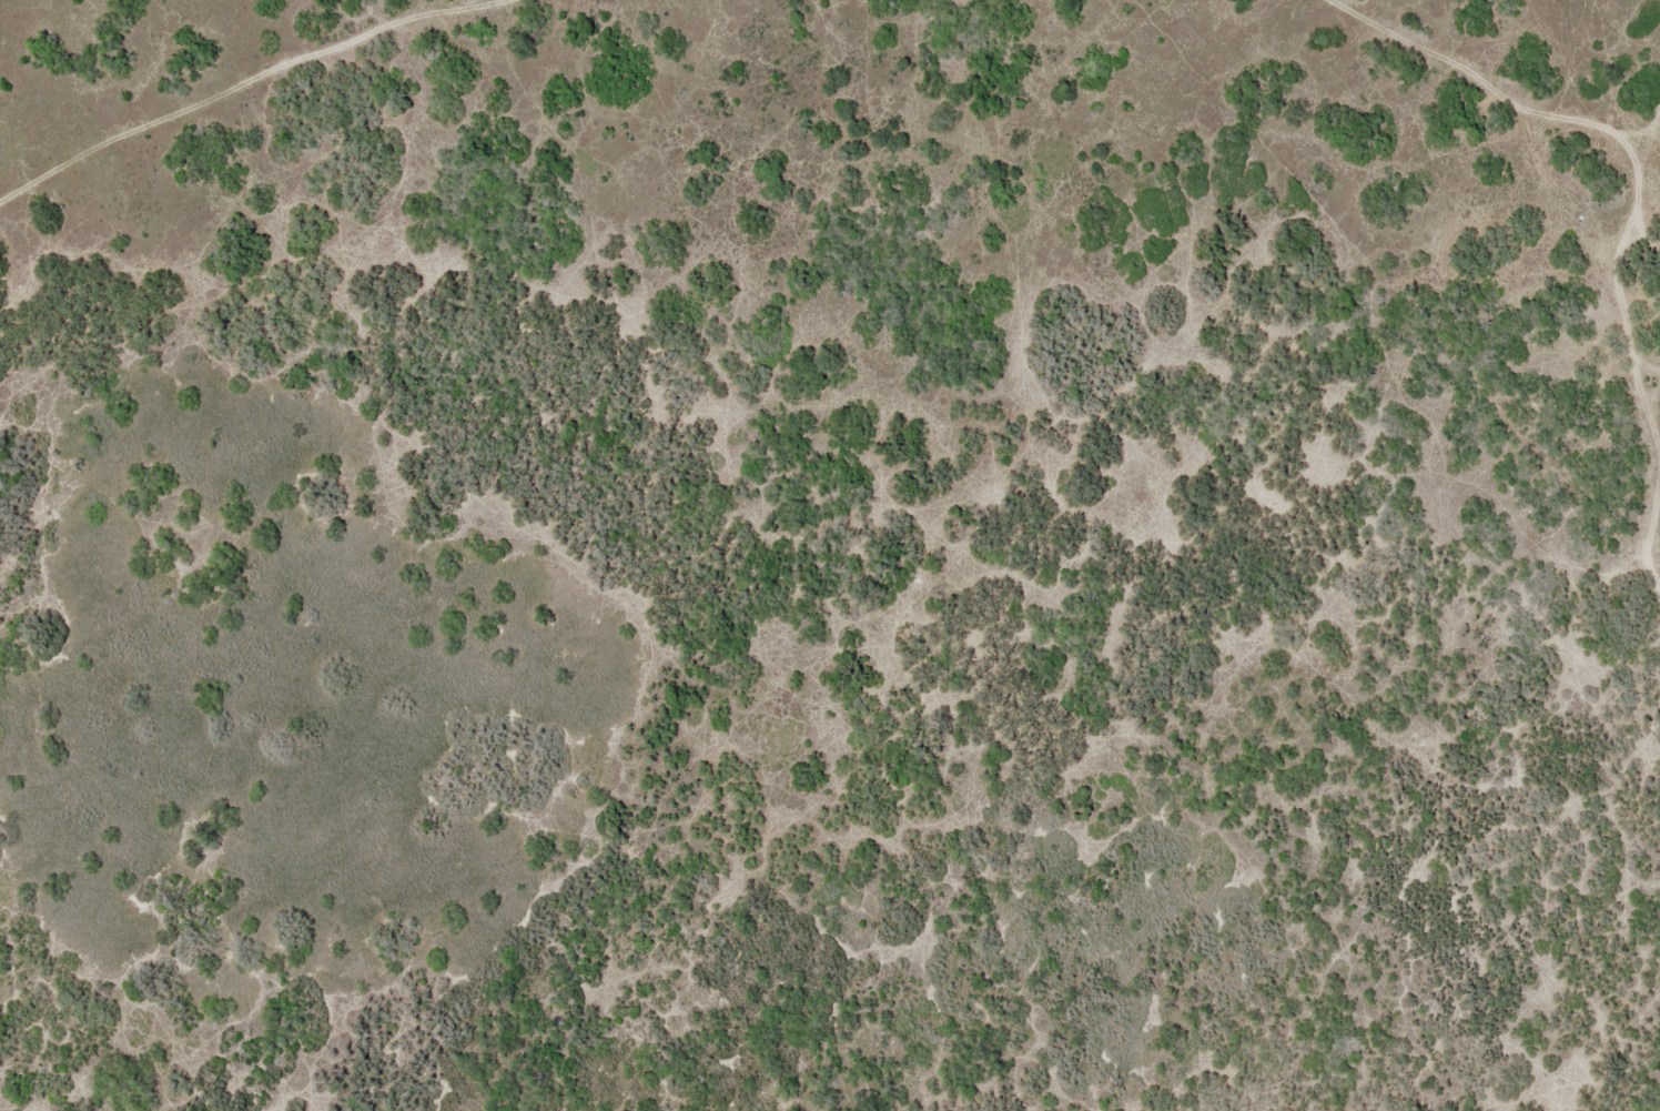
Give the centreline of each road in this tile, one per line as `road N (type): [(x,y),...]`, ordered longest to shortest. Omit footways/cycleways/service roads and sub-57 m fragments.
road 1 (residential): [(0,216),(42,179),(175,104),(563,0)]
road 2 (residential): [(1295,0),(1532,93),(1659,88)]

